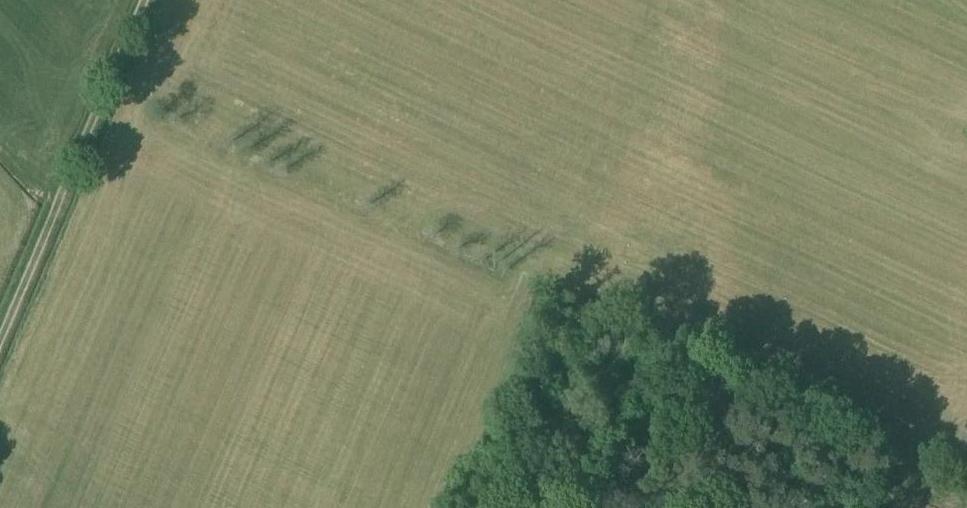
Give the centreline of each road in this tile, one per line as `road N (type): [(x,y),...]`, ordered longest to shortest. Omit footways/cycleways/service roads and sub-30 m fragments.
road 1 (track): [(0,331),(143,0)]

